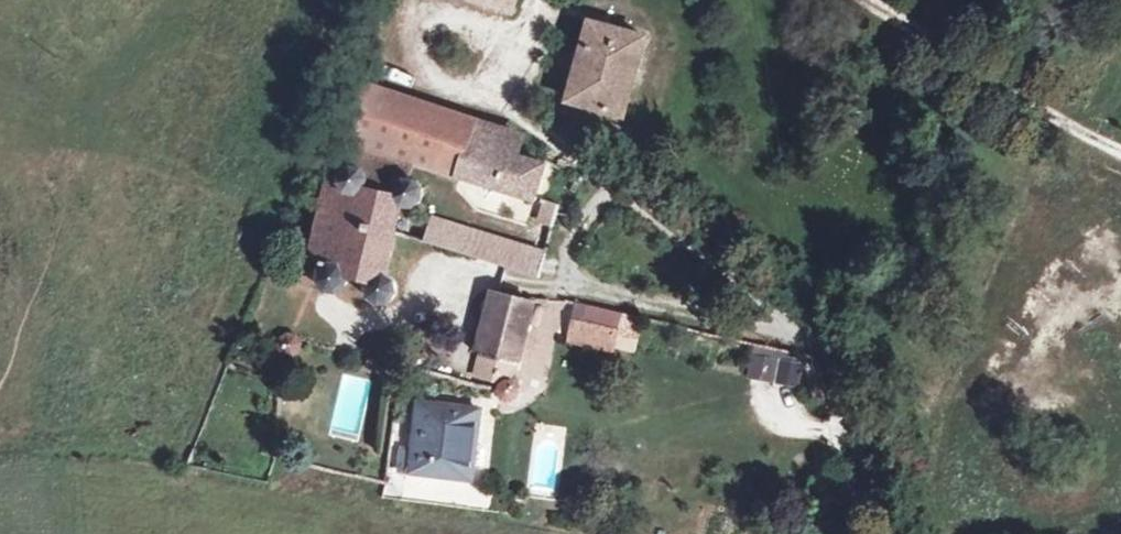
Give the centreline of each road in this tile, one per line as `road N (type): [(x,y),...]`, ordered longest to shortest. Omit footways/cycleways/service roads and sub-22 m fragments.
road 1 (track): [(1120,153),(862,0)]

